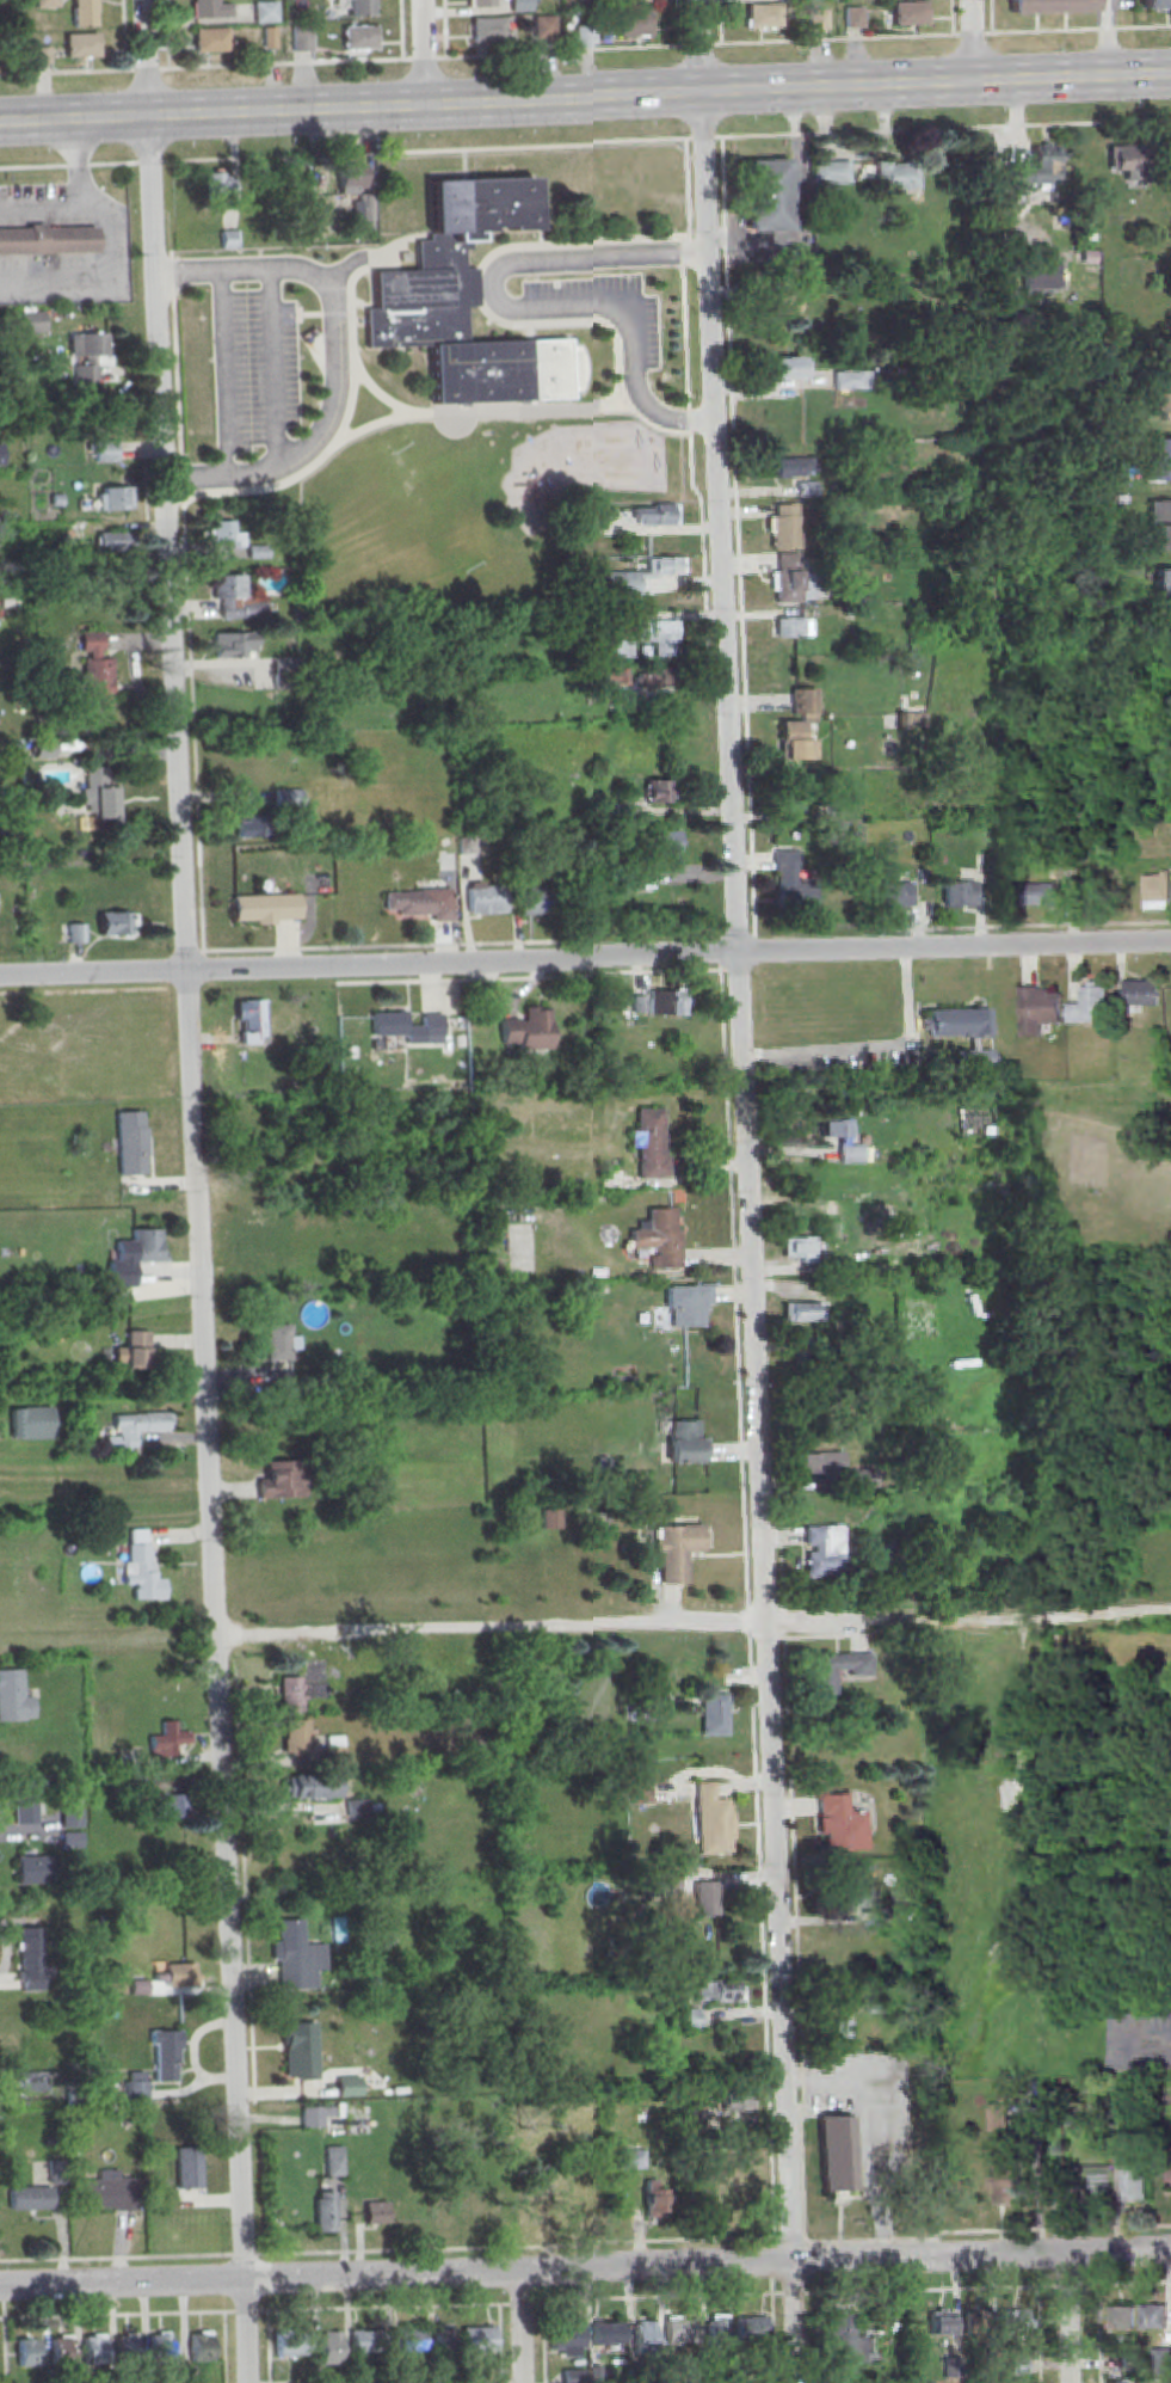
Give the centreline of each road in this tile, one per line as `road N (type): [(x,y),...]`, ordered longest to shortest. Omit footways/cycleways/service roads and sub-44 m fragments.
road 1 (residential): [(796,2382),(697,0)]
road 2 (residential): [(146,116),(249,2382)]
road 3 (secondary): [(0,121),(1170,76)]
road 4 (tertiary): [(1170,2253),(0,2285)]
road 5 (residential): [(1170,944),(0,975)]
road 6 (residential): [(1170,1611),(214,1636)]
road 7 (residential): [(1070,2382),(1066,2256)]

